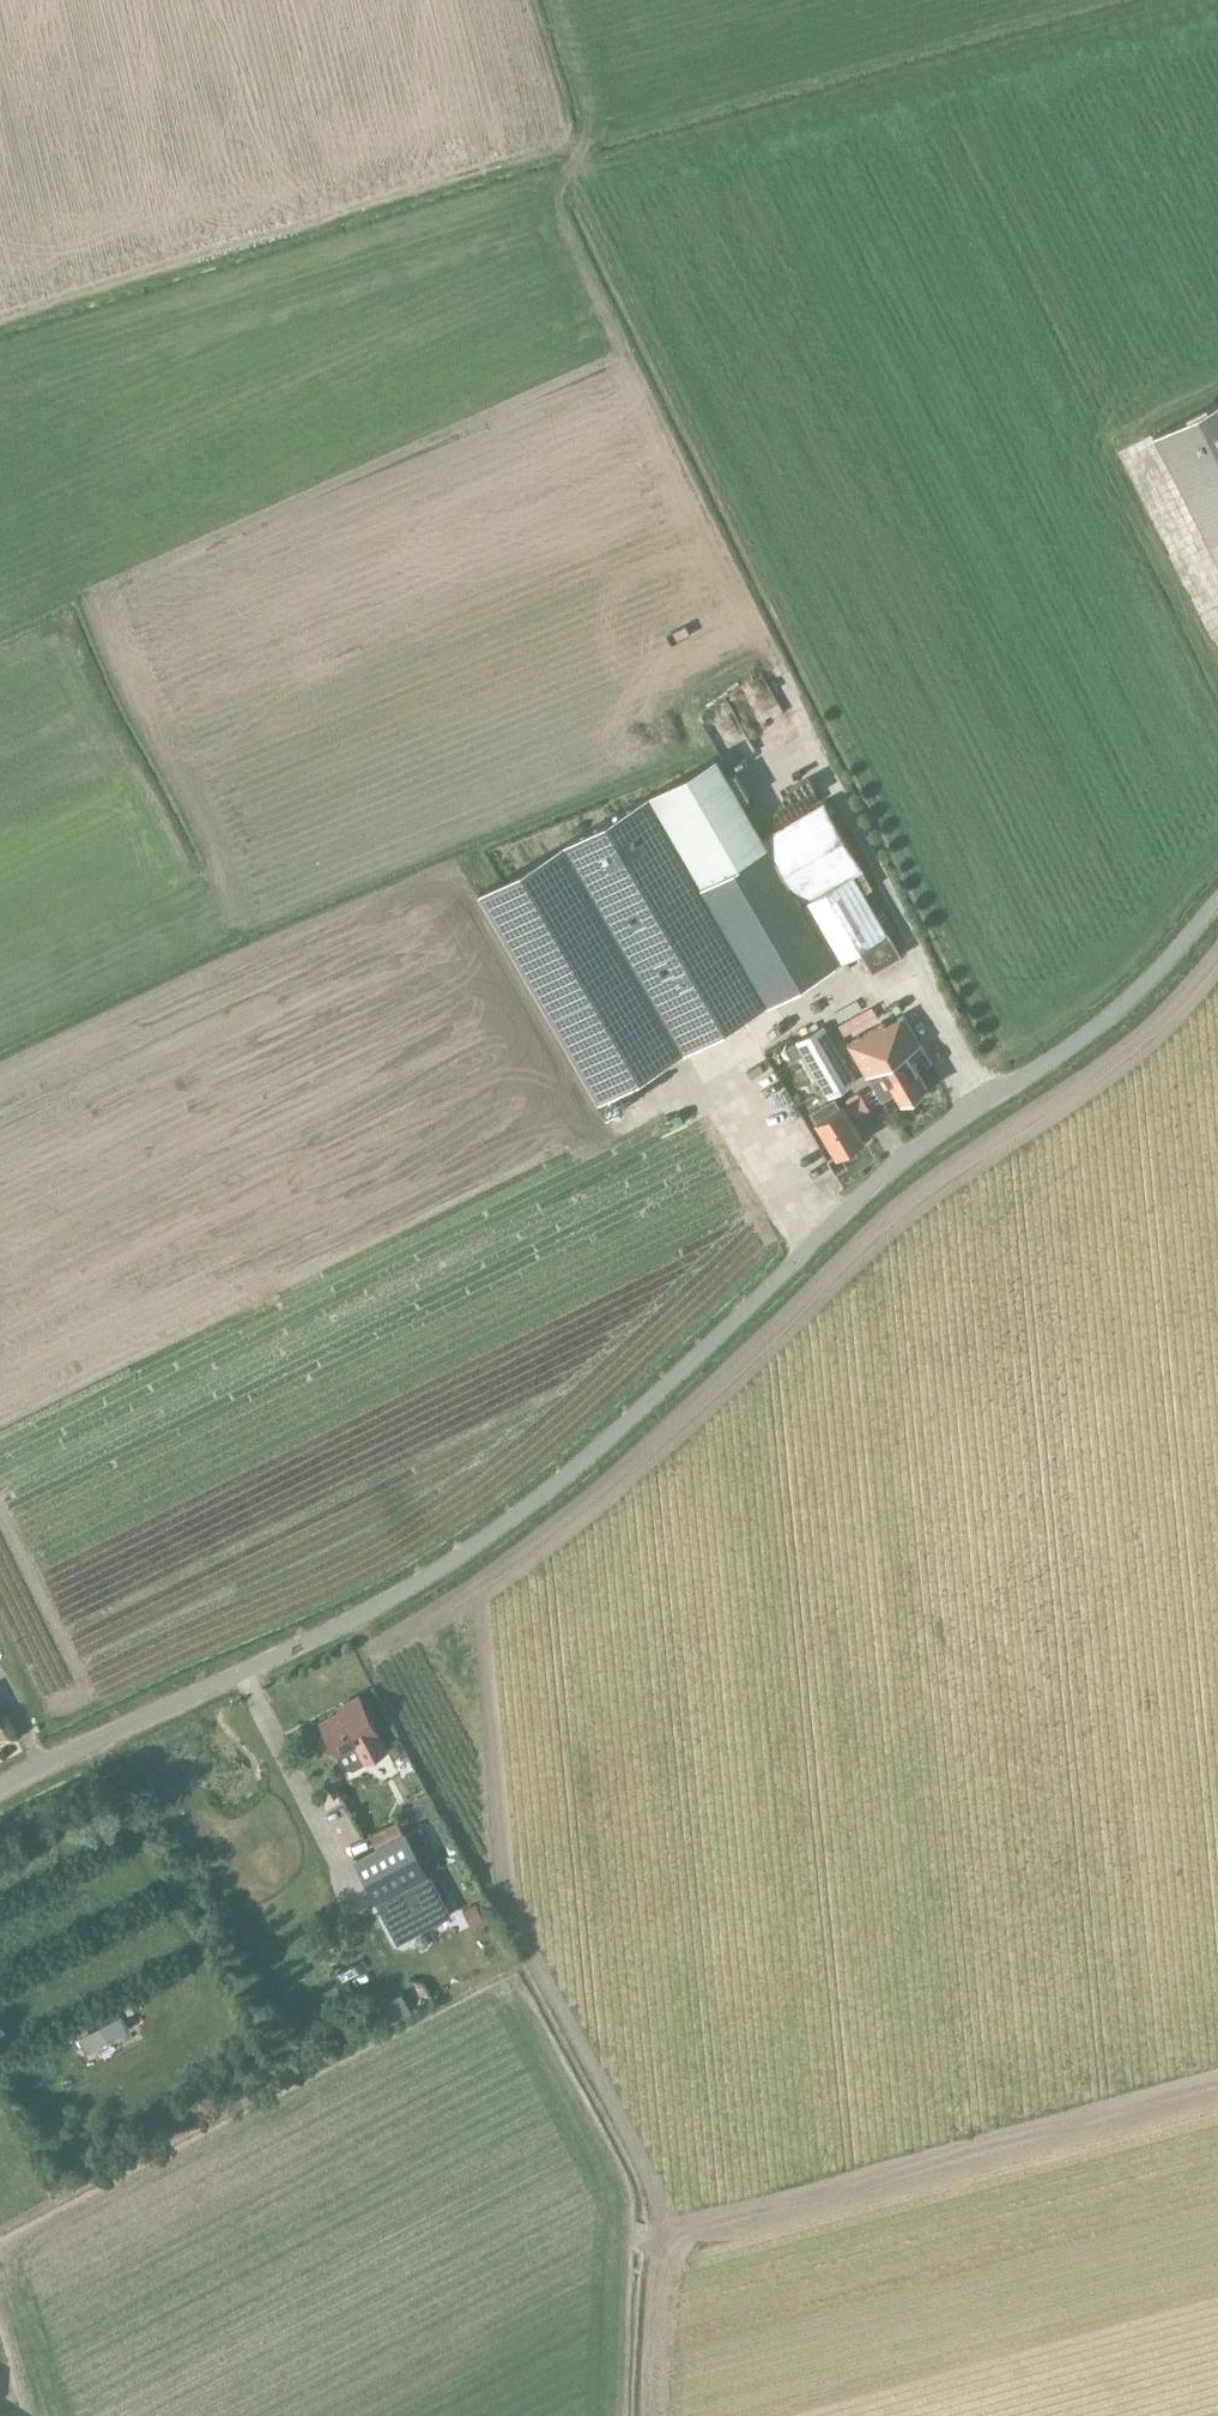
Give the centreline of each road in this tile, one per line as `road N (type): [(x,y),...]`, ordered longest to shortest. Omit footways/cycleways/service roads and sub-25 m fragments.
road 1 (unclassified): [(0,1793),(460,1563),(551,1495),(963,1119),(1092,1035),(1217,908)]
road 2 (track): [(663,2245),(1217,2093)]
road 3 (track): [(497,1883),(654,2185),(663,2245),(655,2415)]

